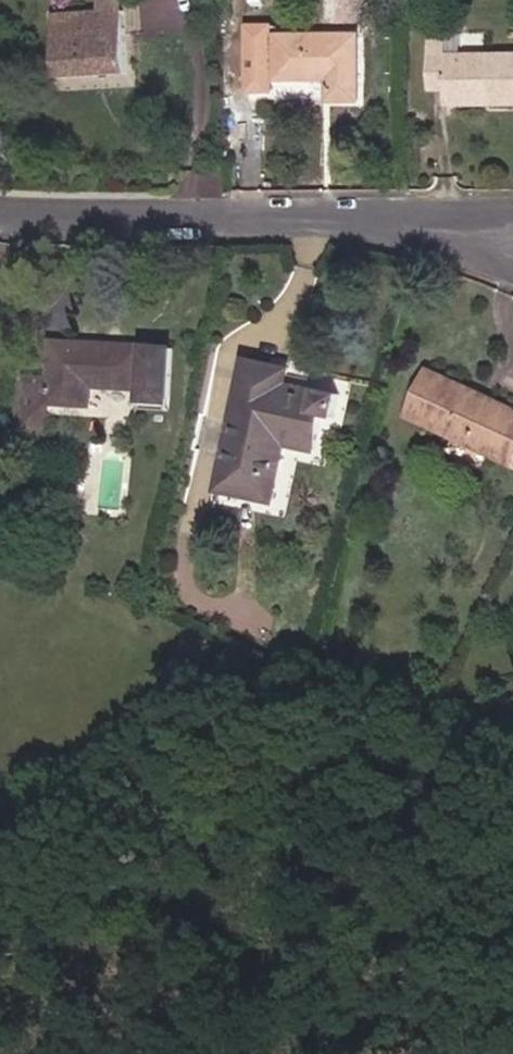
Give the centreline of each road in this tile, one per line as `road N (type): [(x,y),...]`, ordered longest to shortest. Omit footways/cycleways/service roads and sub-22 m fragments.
road 1 (residential): [(375,225),(0,220)]
road 2 (residential): [(512,268),(375,225)]
road 3 (residential): [(512,220),(375,225)]

